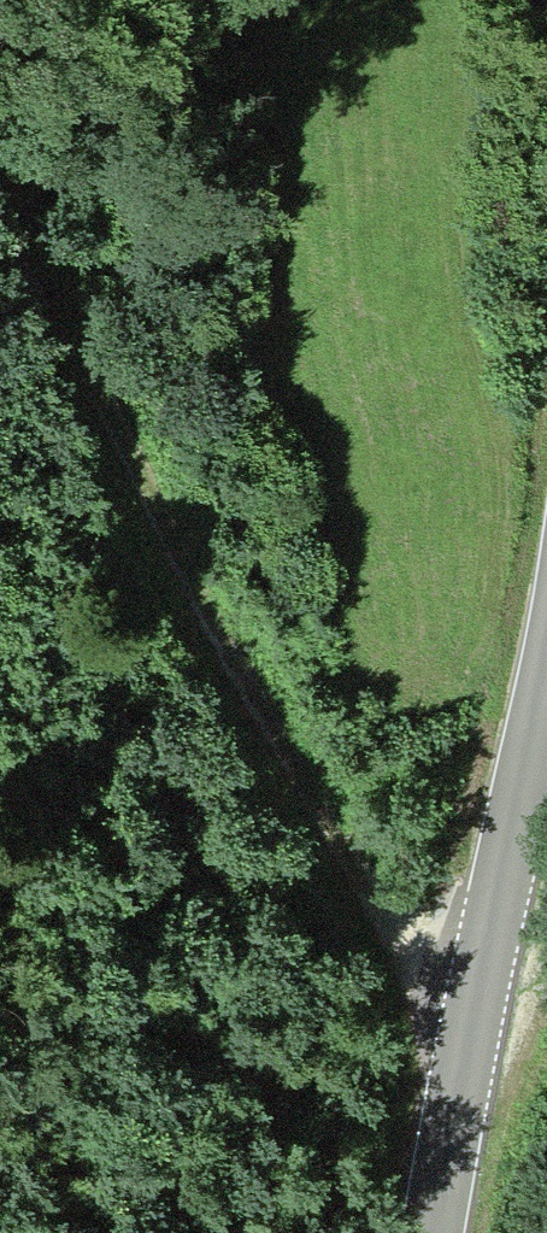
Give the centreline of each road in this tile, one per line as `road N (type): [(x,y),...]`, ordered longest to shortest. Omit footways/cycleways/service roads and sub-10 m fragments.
road 1 (track): [(0,178),(230,640),(471,1002)]
road 2 (tertiary): [(432,1232),(546,610)]

